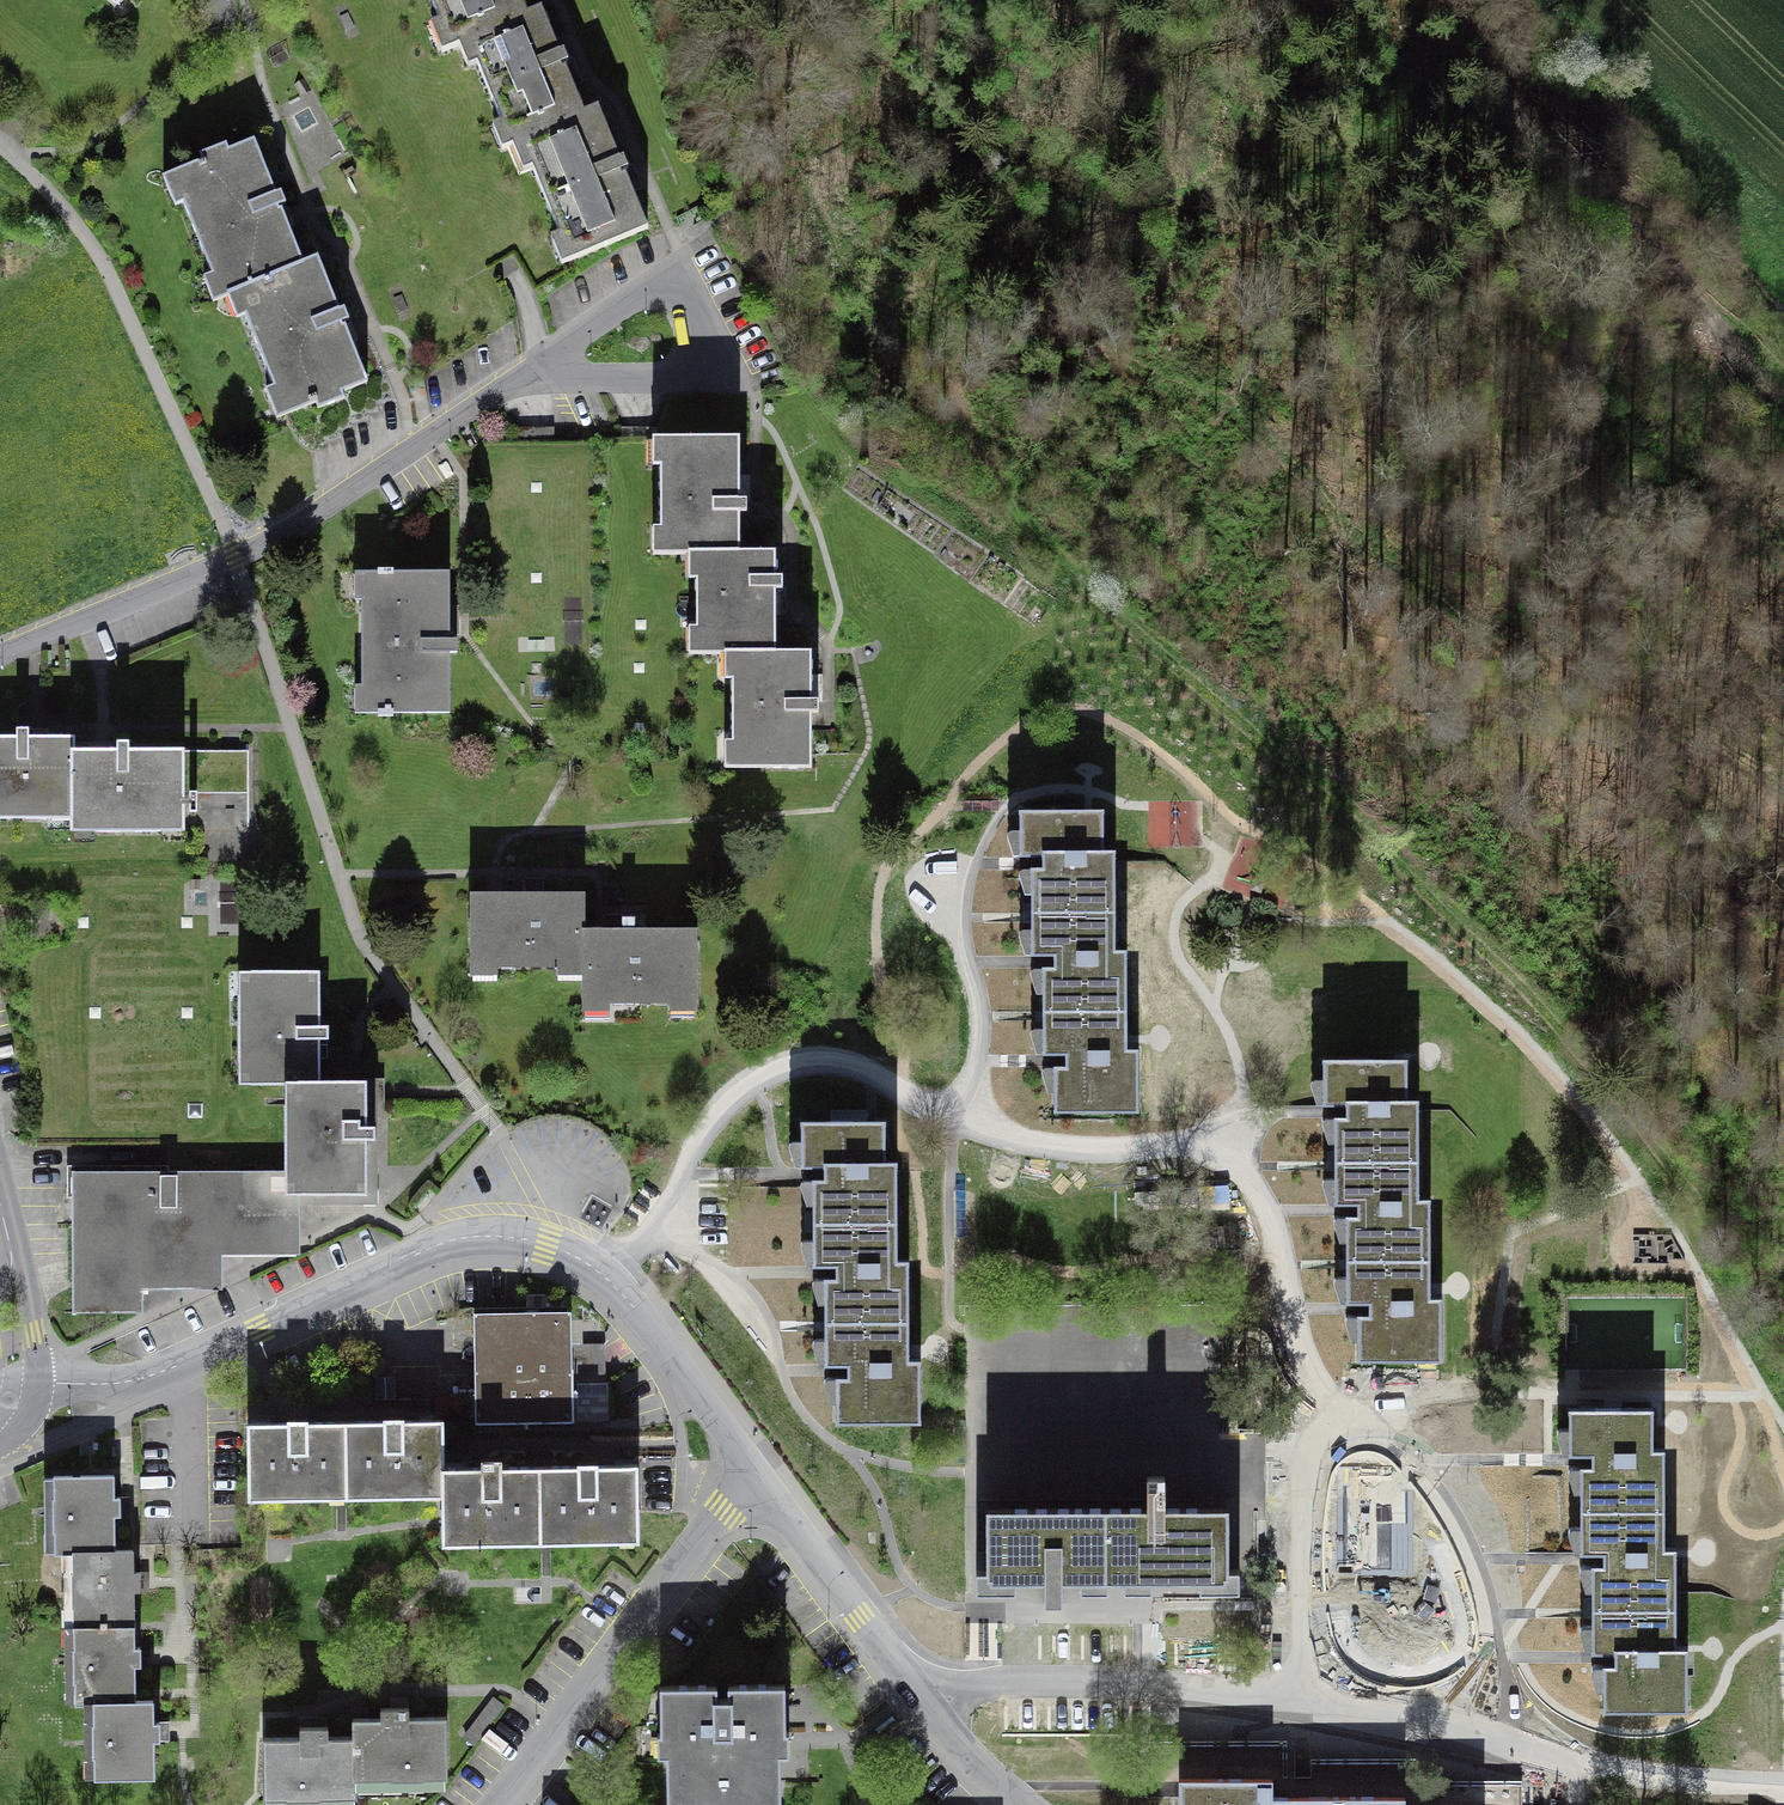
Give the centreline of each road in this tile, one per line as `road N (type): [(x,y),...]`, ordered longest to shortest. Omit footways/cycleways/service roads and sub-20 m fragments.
road 1 (track): [(908,323),(1000,480),(1128,633),(1285,753),(1387,861),(1783,1238)]
road 2 (track): [(1034,264),(1053,332),(1199,402),(1276,456),(1480,647),(1574,699),(1687,731),(1783,785)]
road 3 (residential): [(887,1655),(1313,1692),(1420,1712),(1644,1793),(1783,1792)]
road 4 (residential): [(39,1382),(104,1384),(157,1374),(443,1243),(526,1239),(580,1259),(617,1288),(757,1474)]
road 5 (track): [(1783,299),(1506,120),(1034,264)]
road 6 (residential): [(0,654),(236,556),(553,362)]
road 7 (residential): [(500,1804),(757,1474)]
road 8 (residential): [(553,362),(683,388),(714,368),(715,342),(692,308),(661,299),(627,309)]
road 9 (track): [(1783,393),(1705,314),(1620,194)]
road 10 (residential): [(757,1474),(887,1655)]
road 11 (residential): [(887,1655),(941,1725),(1025,1804)]
road 12 (residential): [(39,1382),(32,1307),(6,1228)]
road 13 (track): [(1506,120),(1469,0)]

